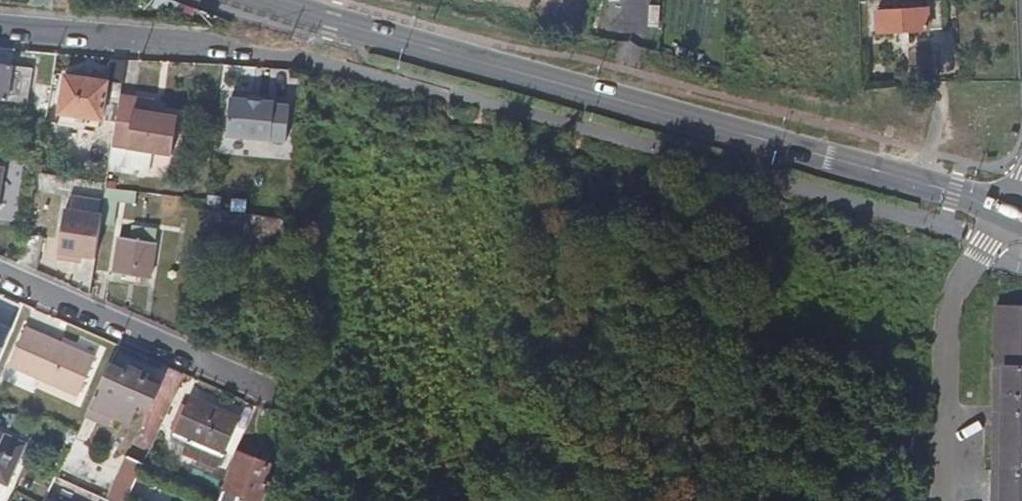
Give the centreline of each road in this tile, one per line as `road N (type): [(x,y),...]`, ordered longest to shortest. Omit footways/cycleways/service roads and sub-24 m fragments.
road 1 (secondary): [(264,0),(938,186),(1005,214)]
road 2 (residential): [(238,383),(0,271)]
road 3 (residential): [(0,26),(202,43)]

